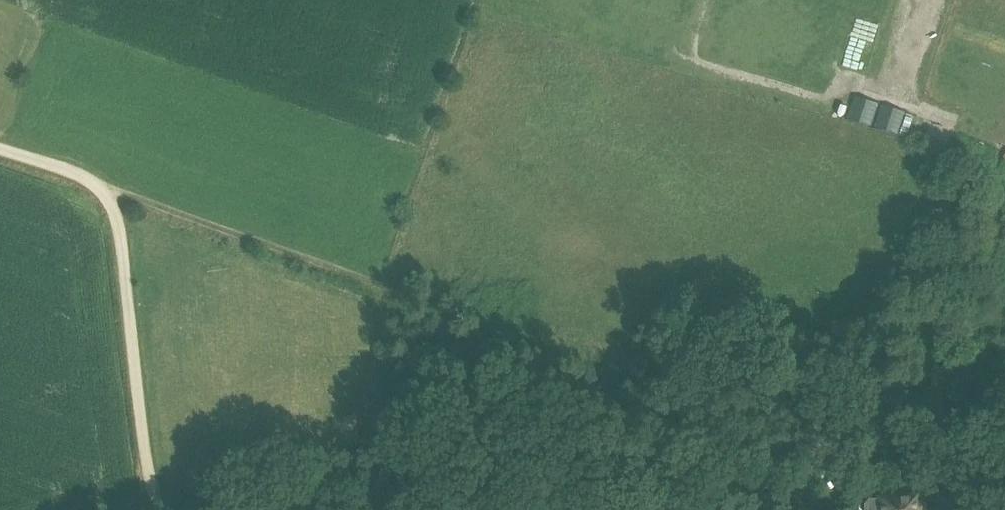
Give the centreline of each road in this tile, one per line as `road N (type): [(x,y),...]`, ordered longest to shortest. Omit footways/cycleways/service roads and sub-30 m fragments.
road 1 (unclassified): [(165,509),(148,469),(112,210),(87,178),(0,146)]

